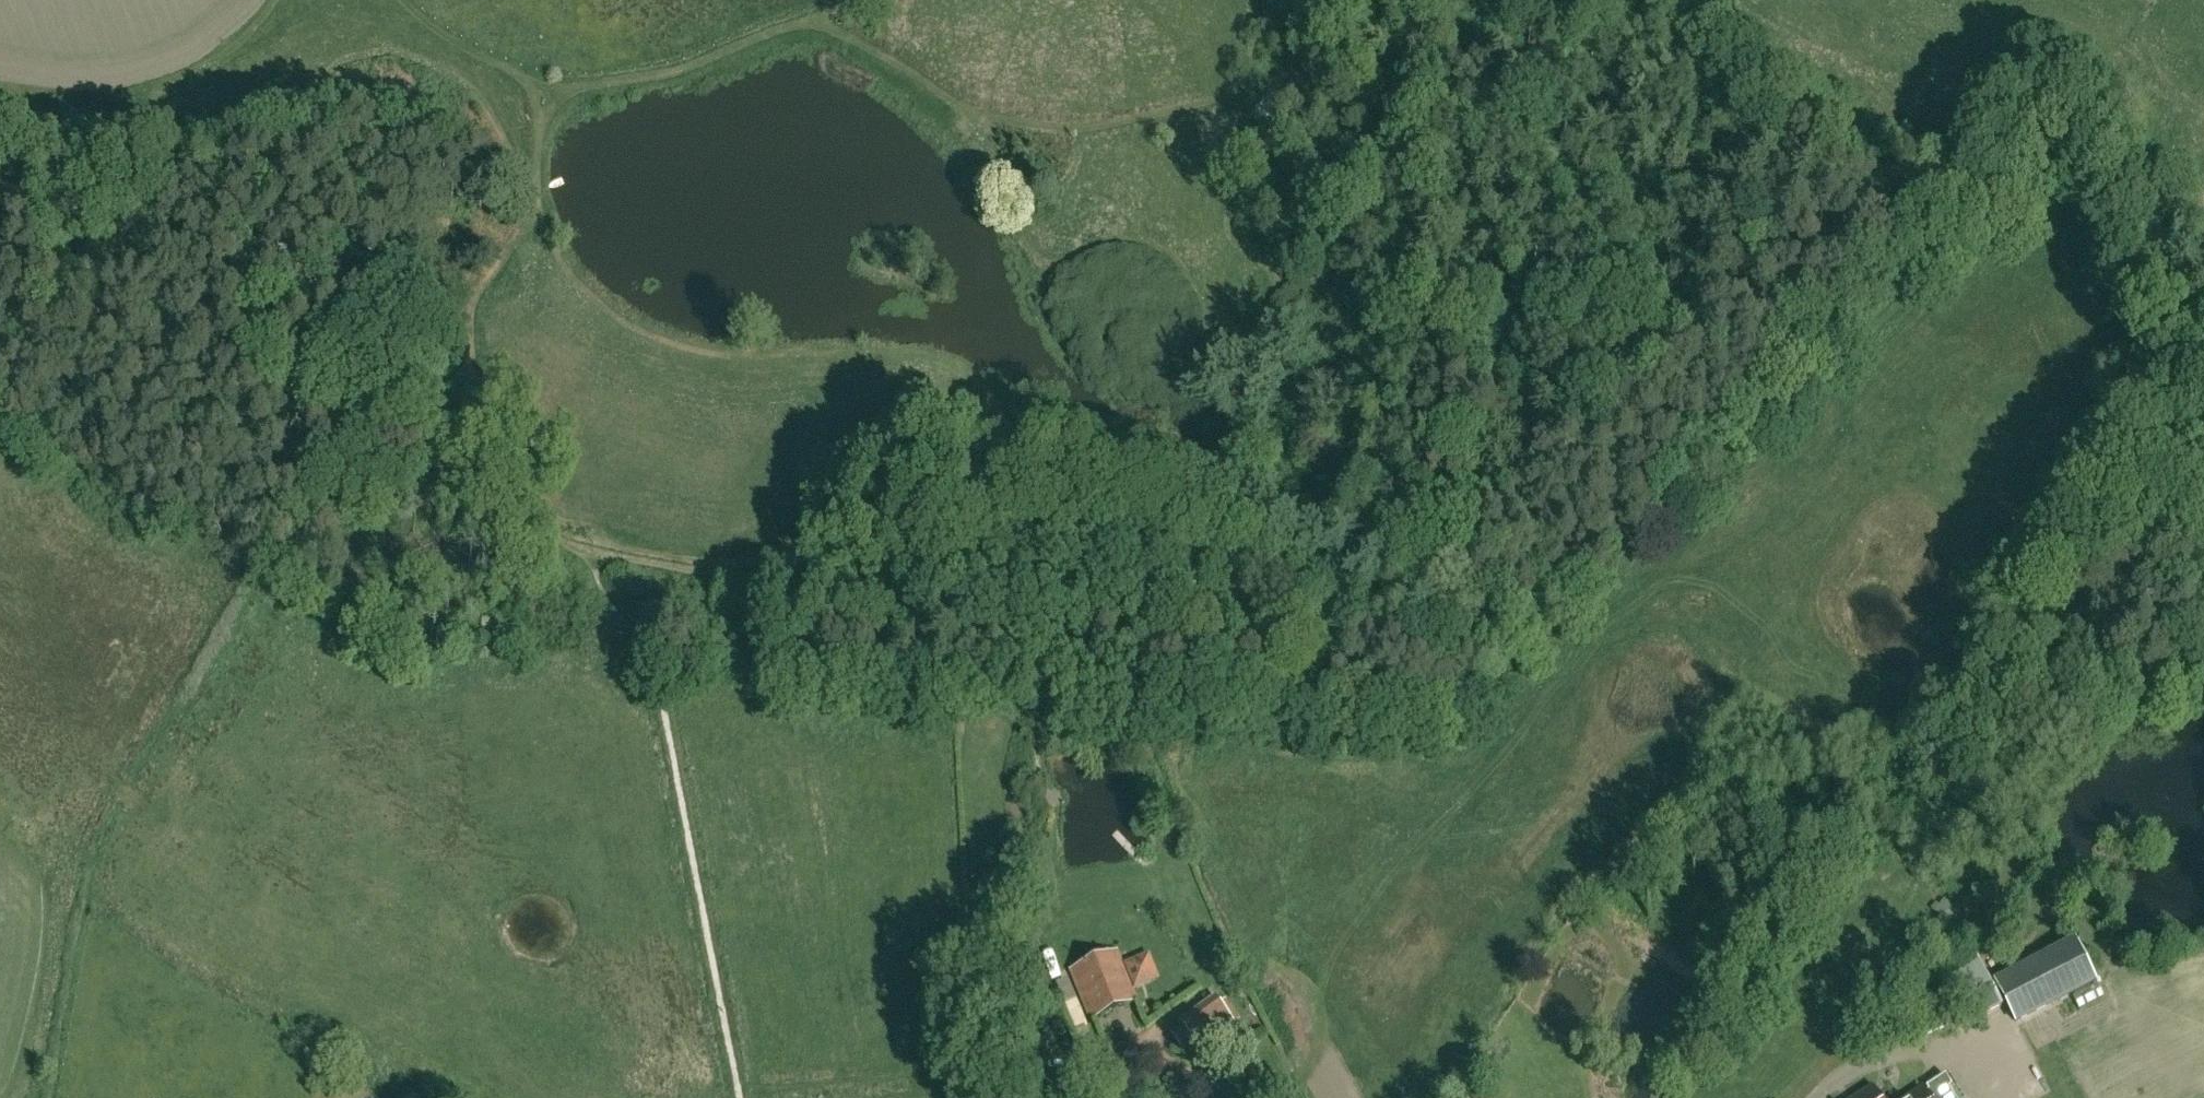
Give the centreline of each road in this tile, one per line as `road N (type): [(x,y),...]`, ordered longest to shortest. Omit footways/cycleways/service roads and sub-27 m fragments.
road 1 (track): [(1207,1097),(1182,1069),(1109,1063),(737,1097)]

